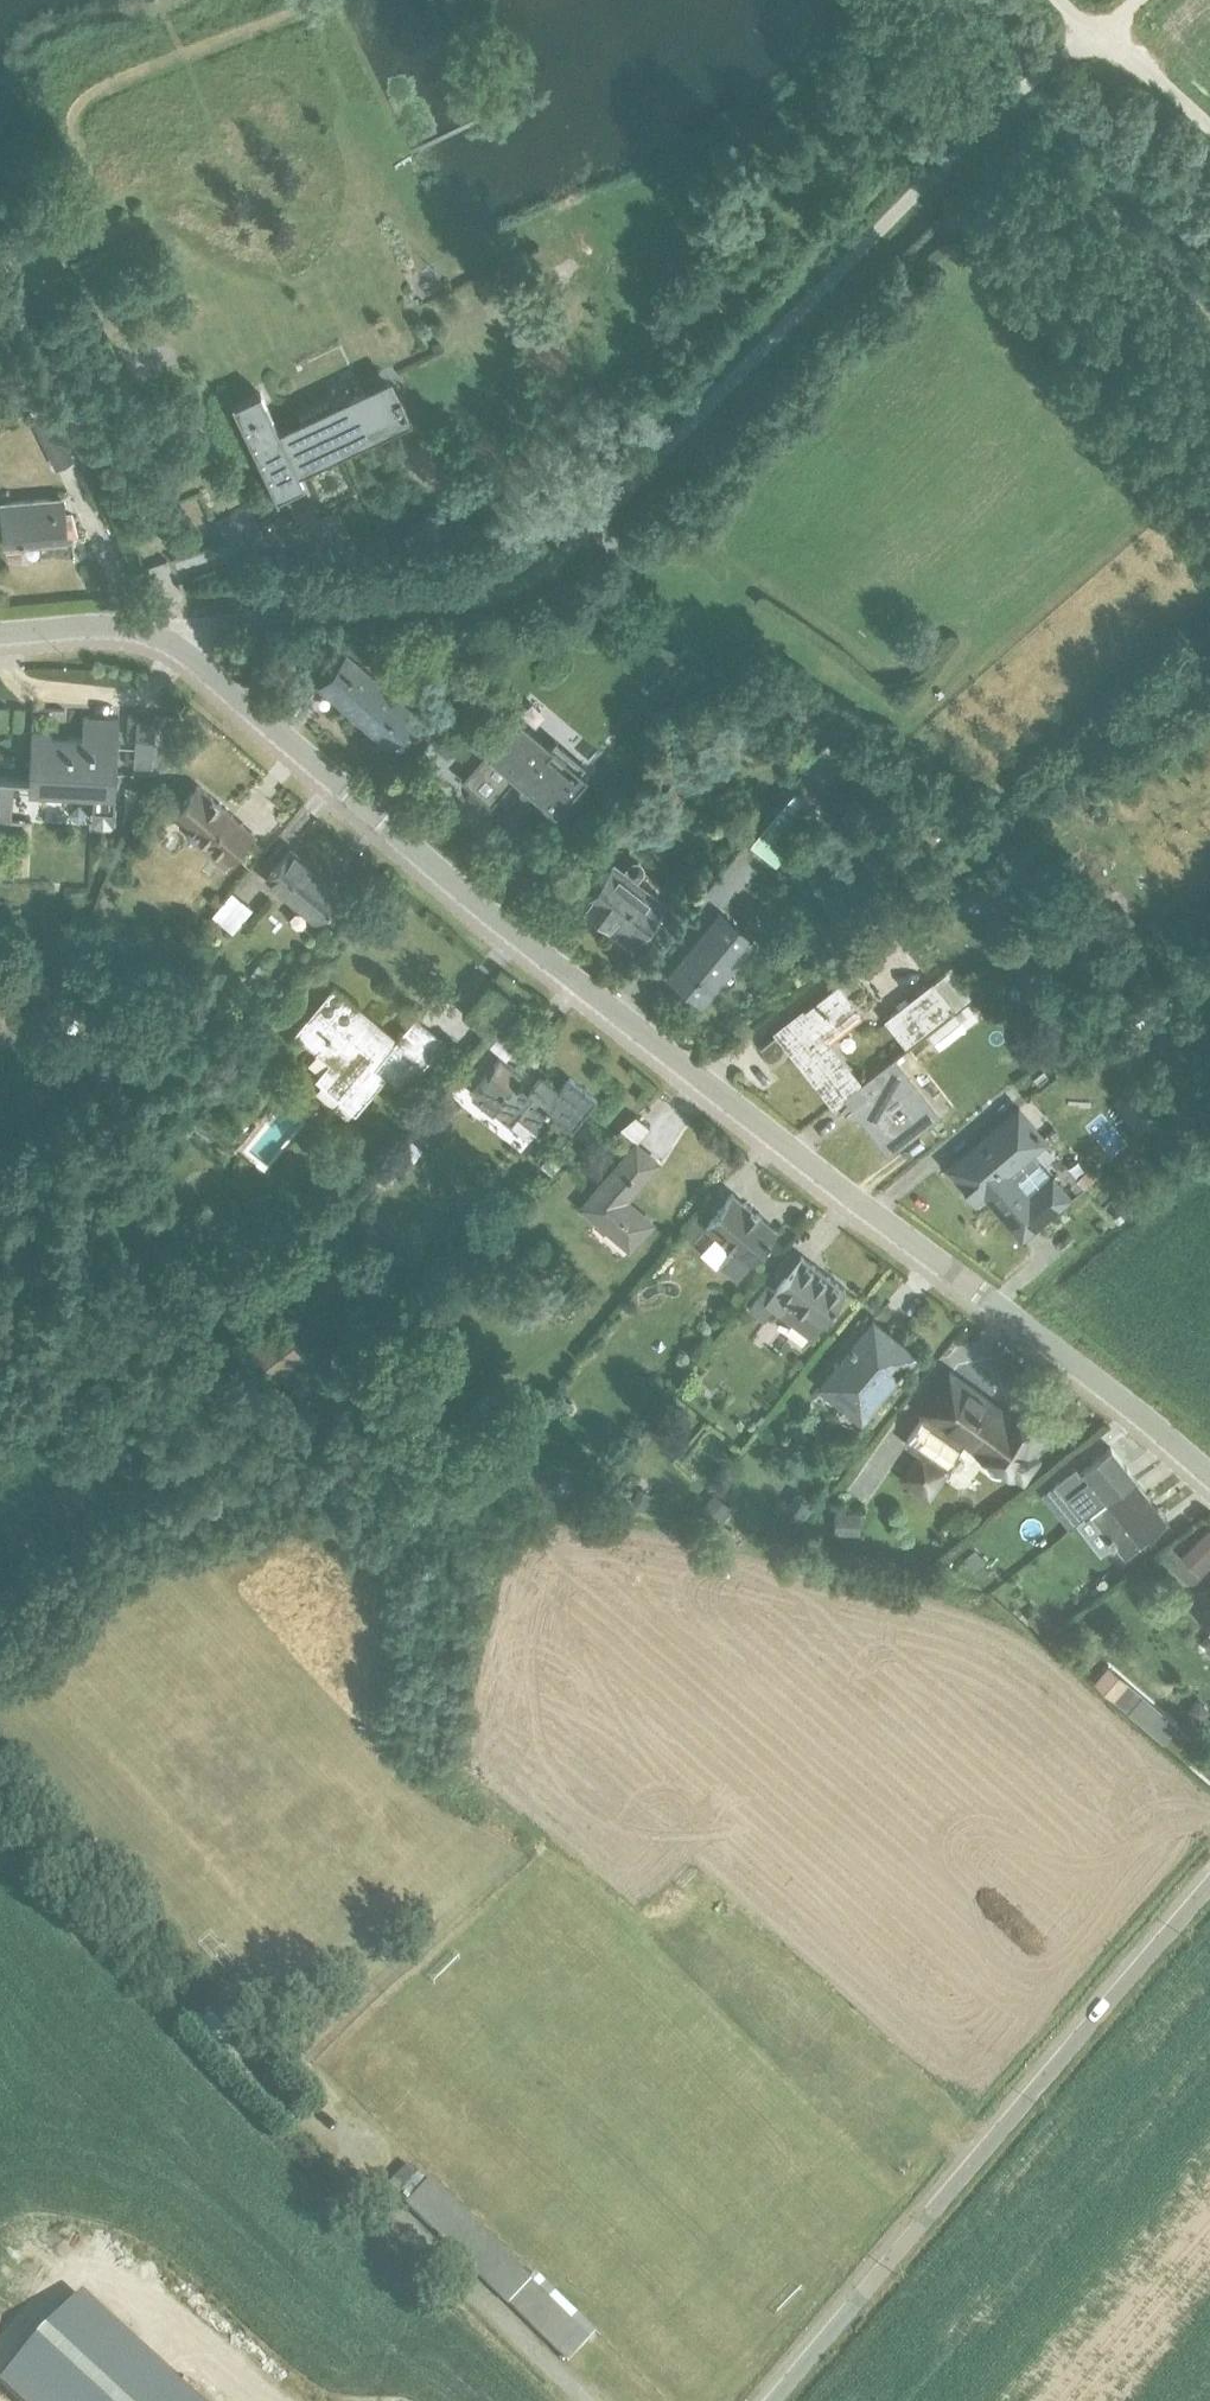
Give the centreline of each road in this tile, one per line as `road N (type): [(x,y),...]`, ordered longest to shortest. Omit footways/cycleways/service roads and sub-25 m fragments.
road 1 (tertiary): [(157,635),(509,931),(1066,1356),(1209,1476)]
road 2 (unclassified): [(1100,29),(1001,100),(564,556),(514,594),(462,608),(157,635)]
road 3 (unclassified): [(1209,1884),(771,2400)]
road 4 (tertiary): [(0,637),(111,627),(157,635)]
road 5 (unclassified): [(1100,29),(1141,53),(1209,120)]

